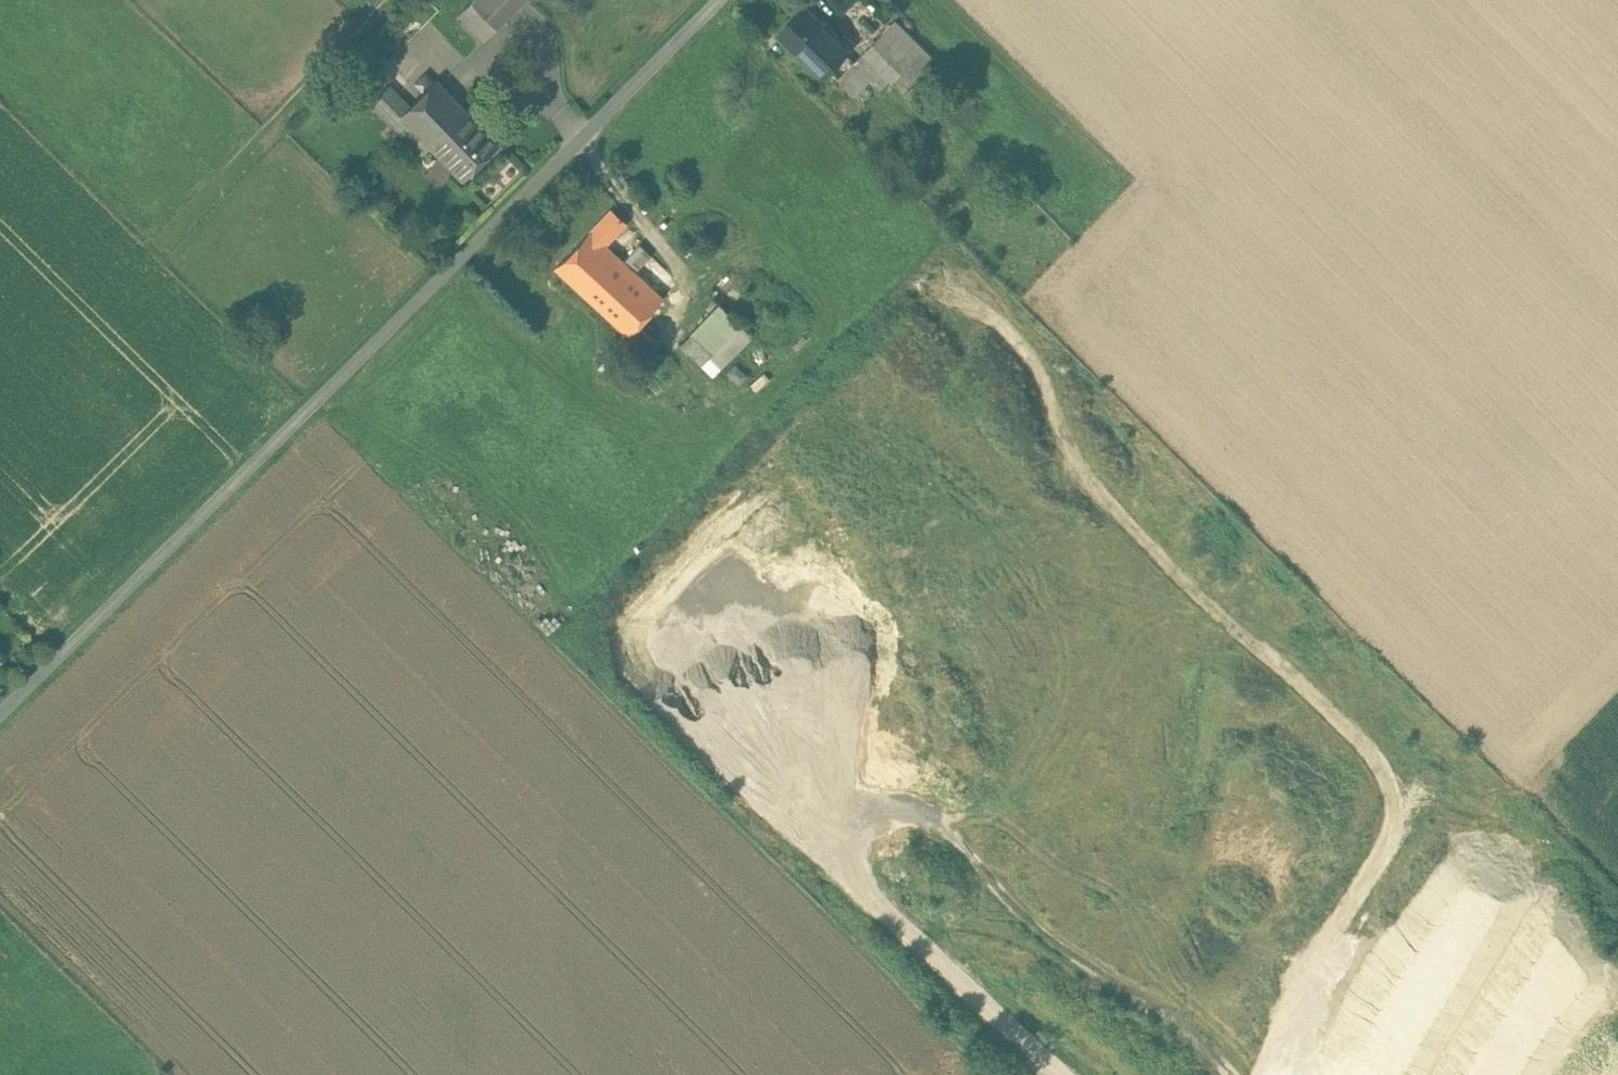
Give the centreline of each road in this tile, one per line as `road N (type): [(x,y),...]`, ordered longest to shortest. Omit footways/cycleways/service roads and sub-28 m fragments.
road 1 (track): [(585,137),(686,283)]

